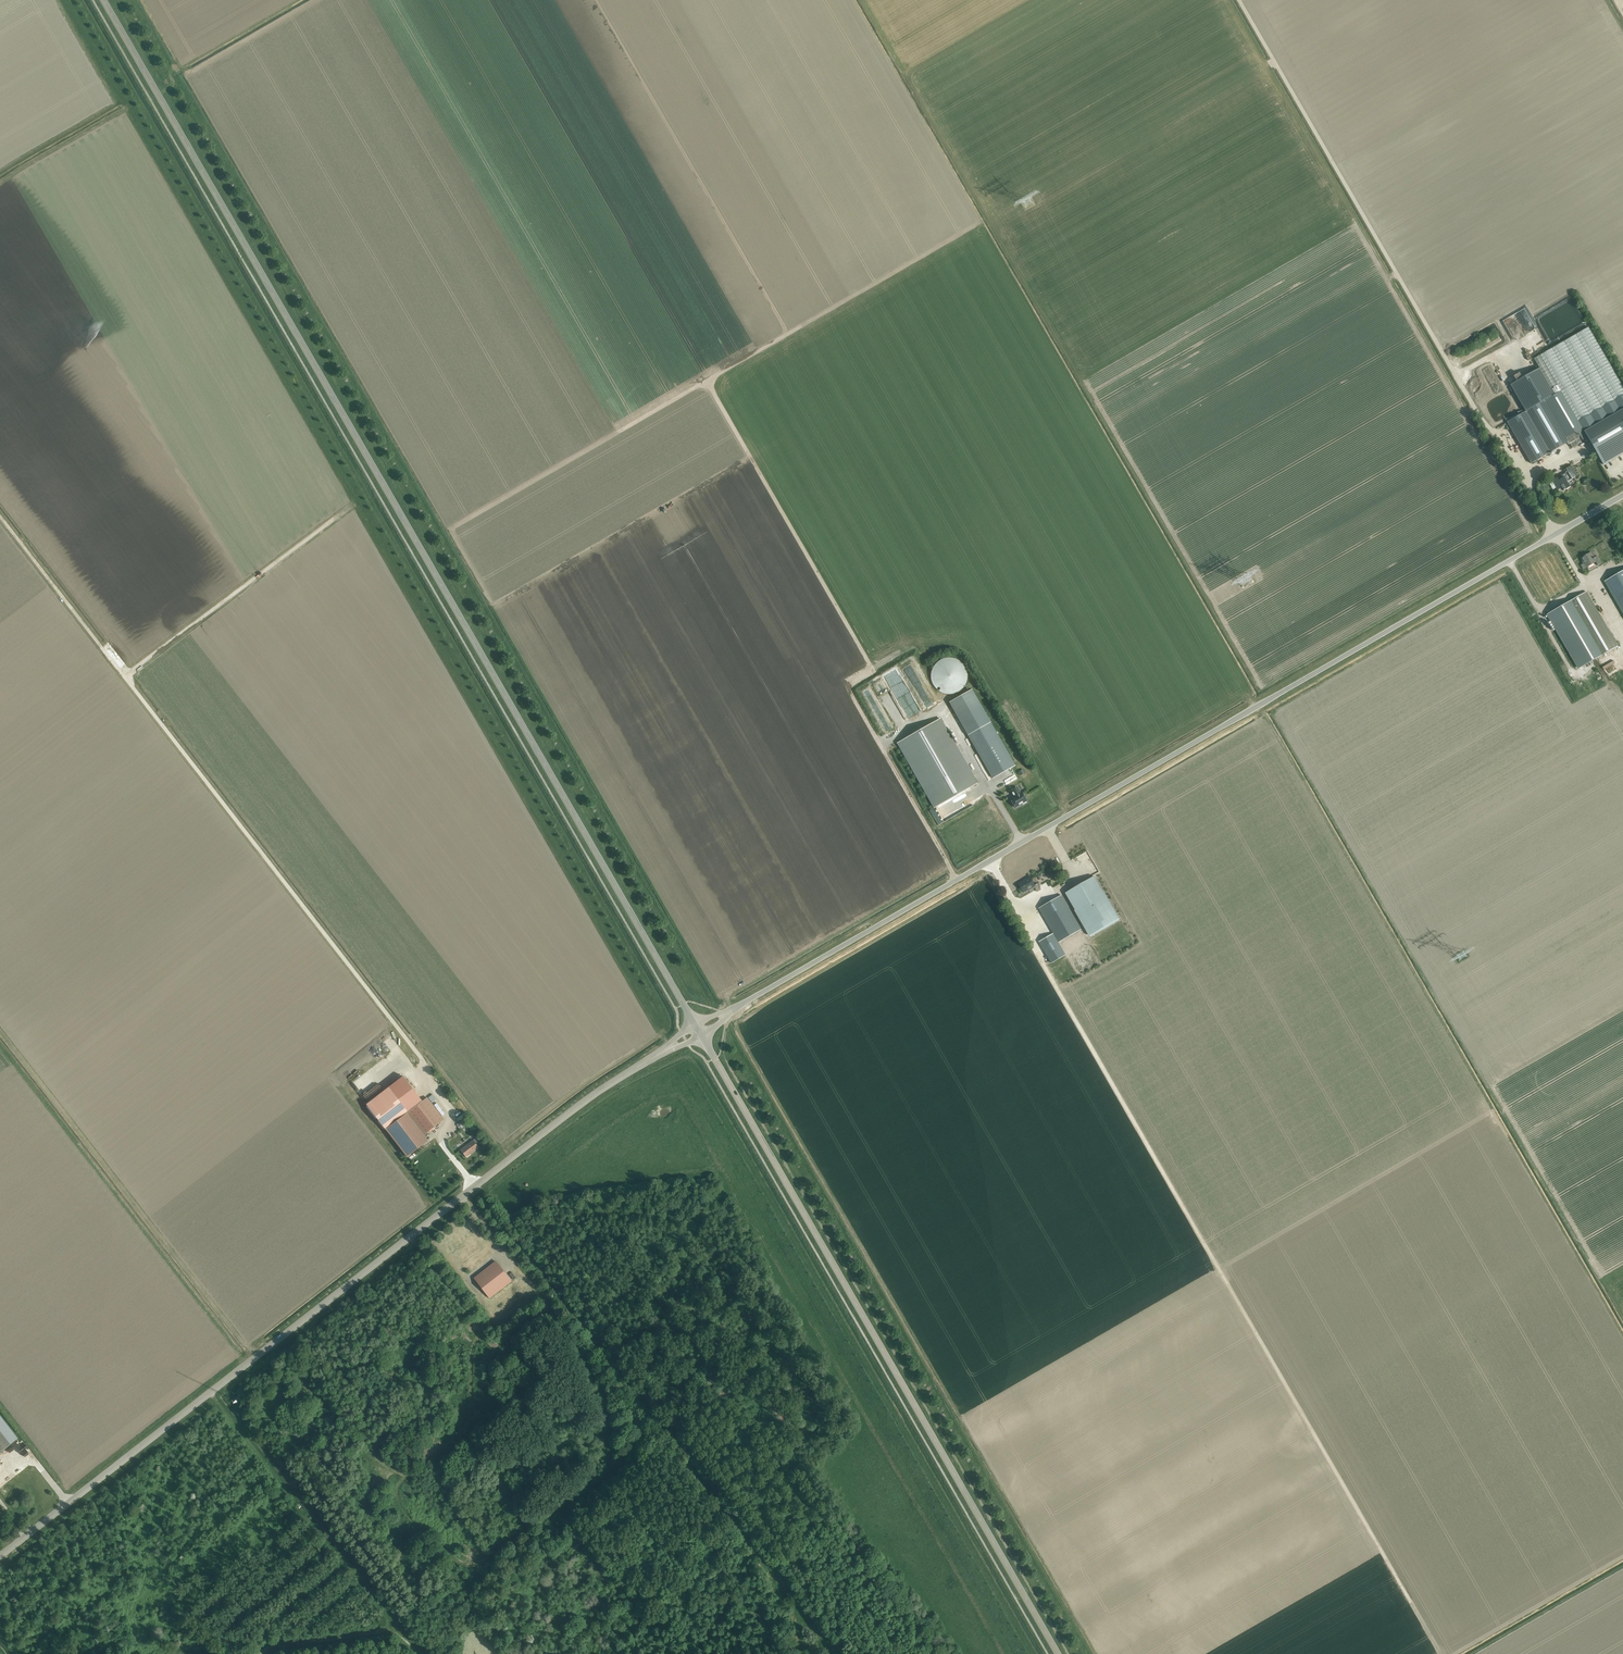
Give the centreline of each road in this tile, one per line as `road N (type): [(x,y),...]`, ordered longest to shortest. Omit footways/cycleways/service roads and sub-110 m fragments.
road 1 (tertiary): [(103,0),(694,1025)]
road 2 (unclassified): [(726,1014),(1622,496)]
road 3 (unclassified): [(0,1556),(513,1156),(665,1049)]
road 4 (tertiary): [(701,1037),(1058,1653)]
road 5 (track): [(299,1502),(211,1392)]

